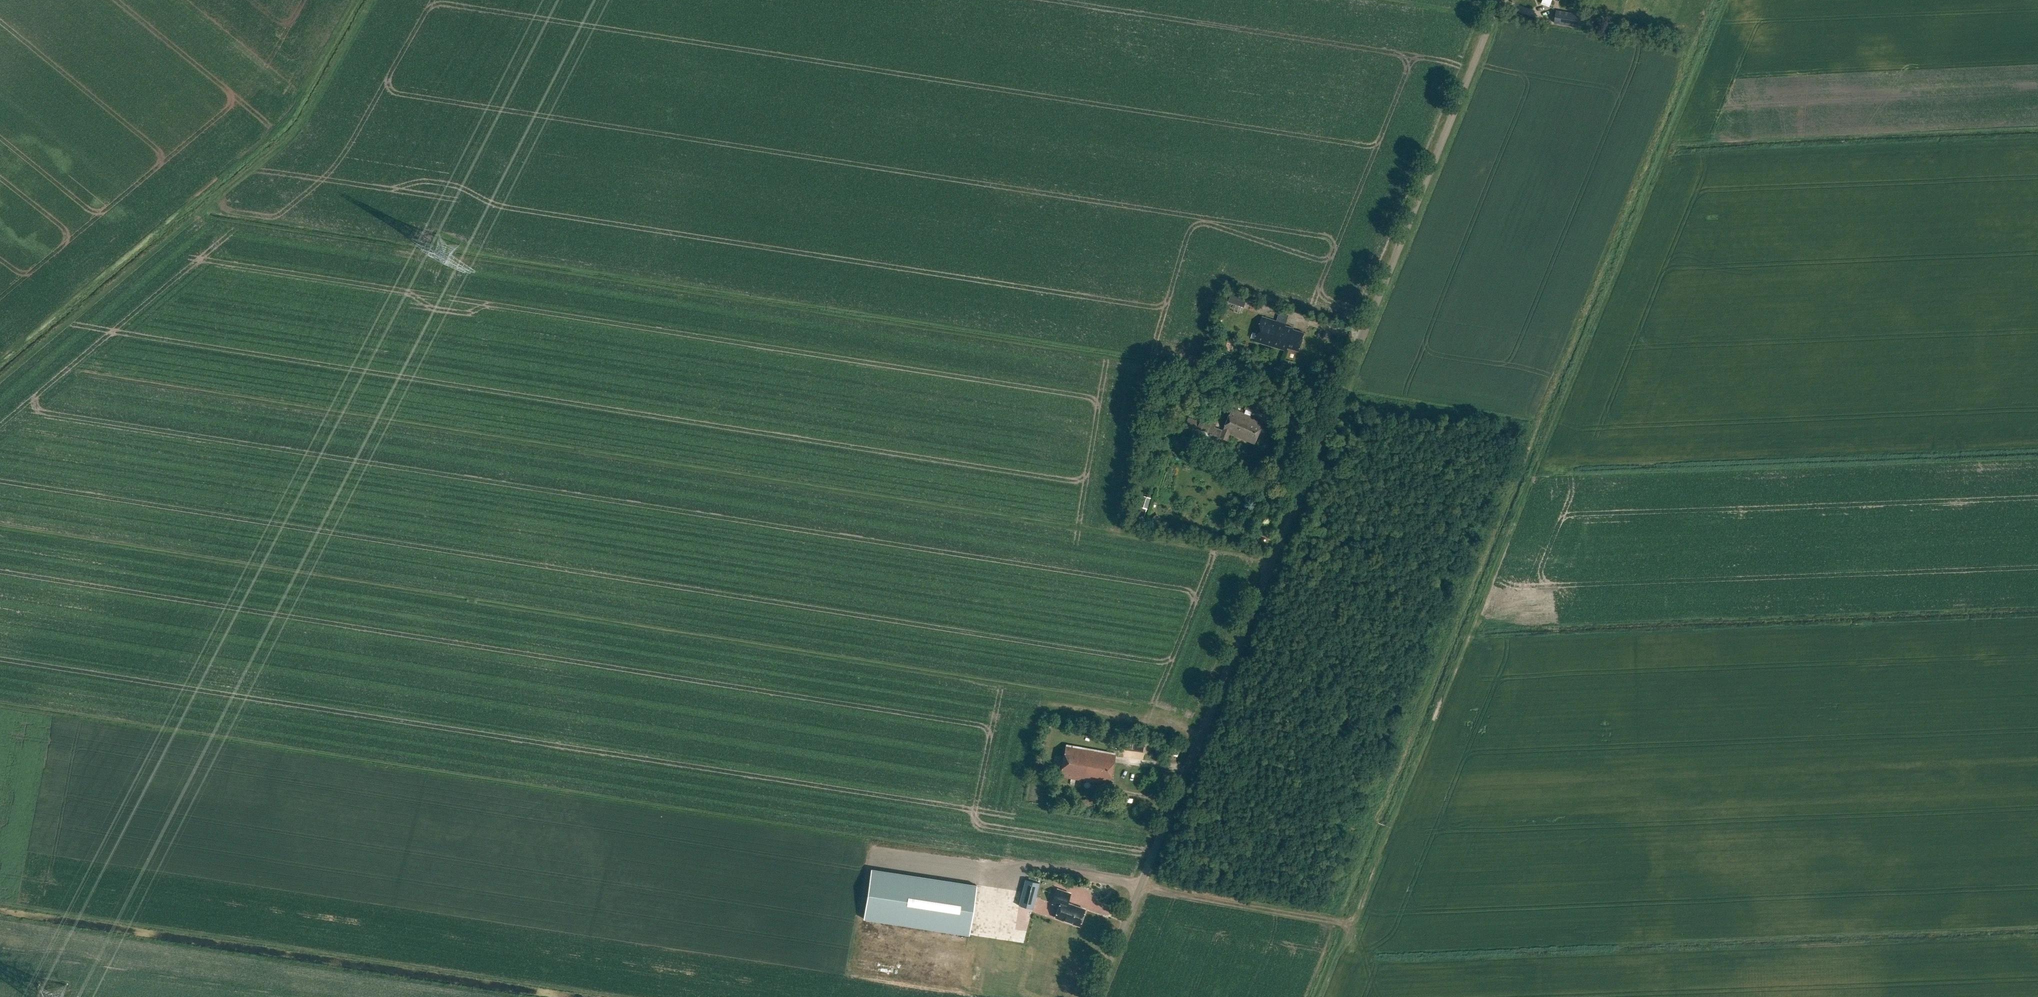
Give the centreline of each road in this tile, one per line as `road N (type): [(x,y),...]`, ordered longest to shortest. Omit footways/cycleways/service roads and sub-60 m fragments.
road 1 (unclassified): [(1095,996),(1499,0)]

